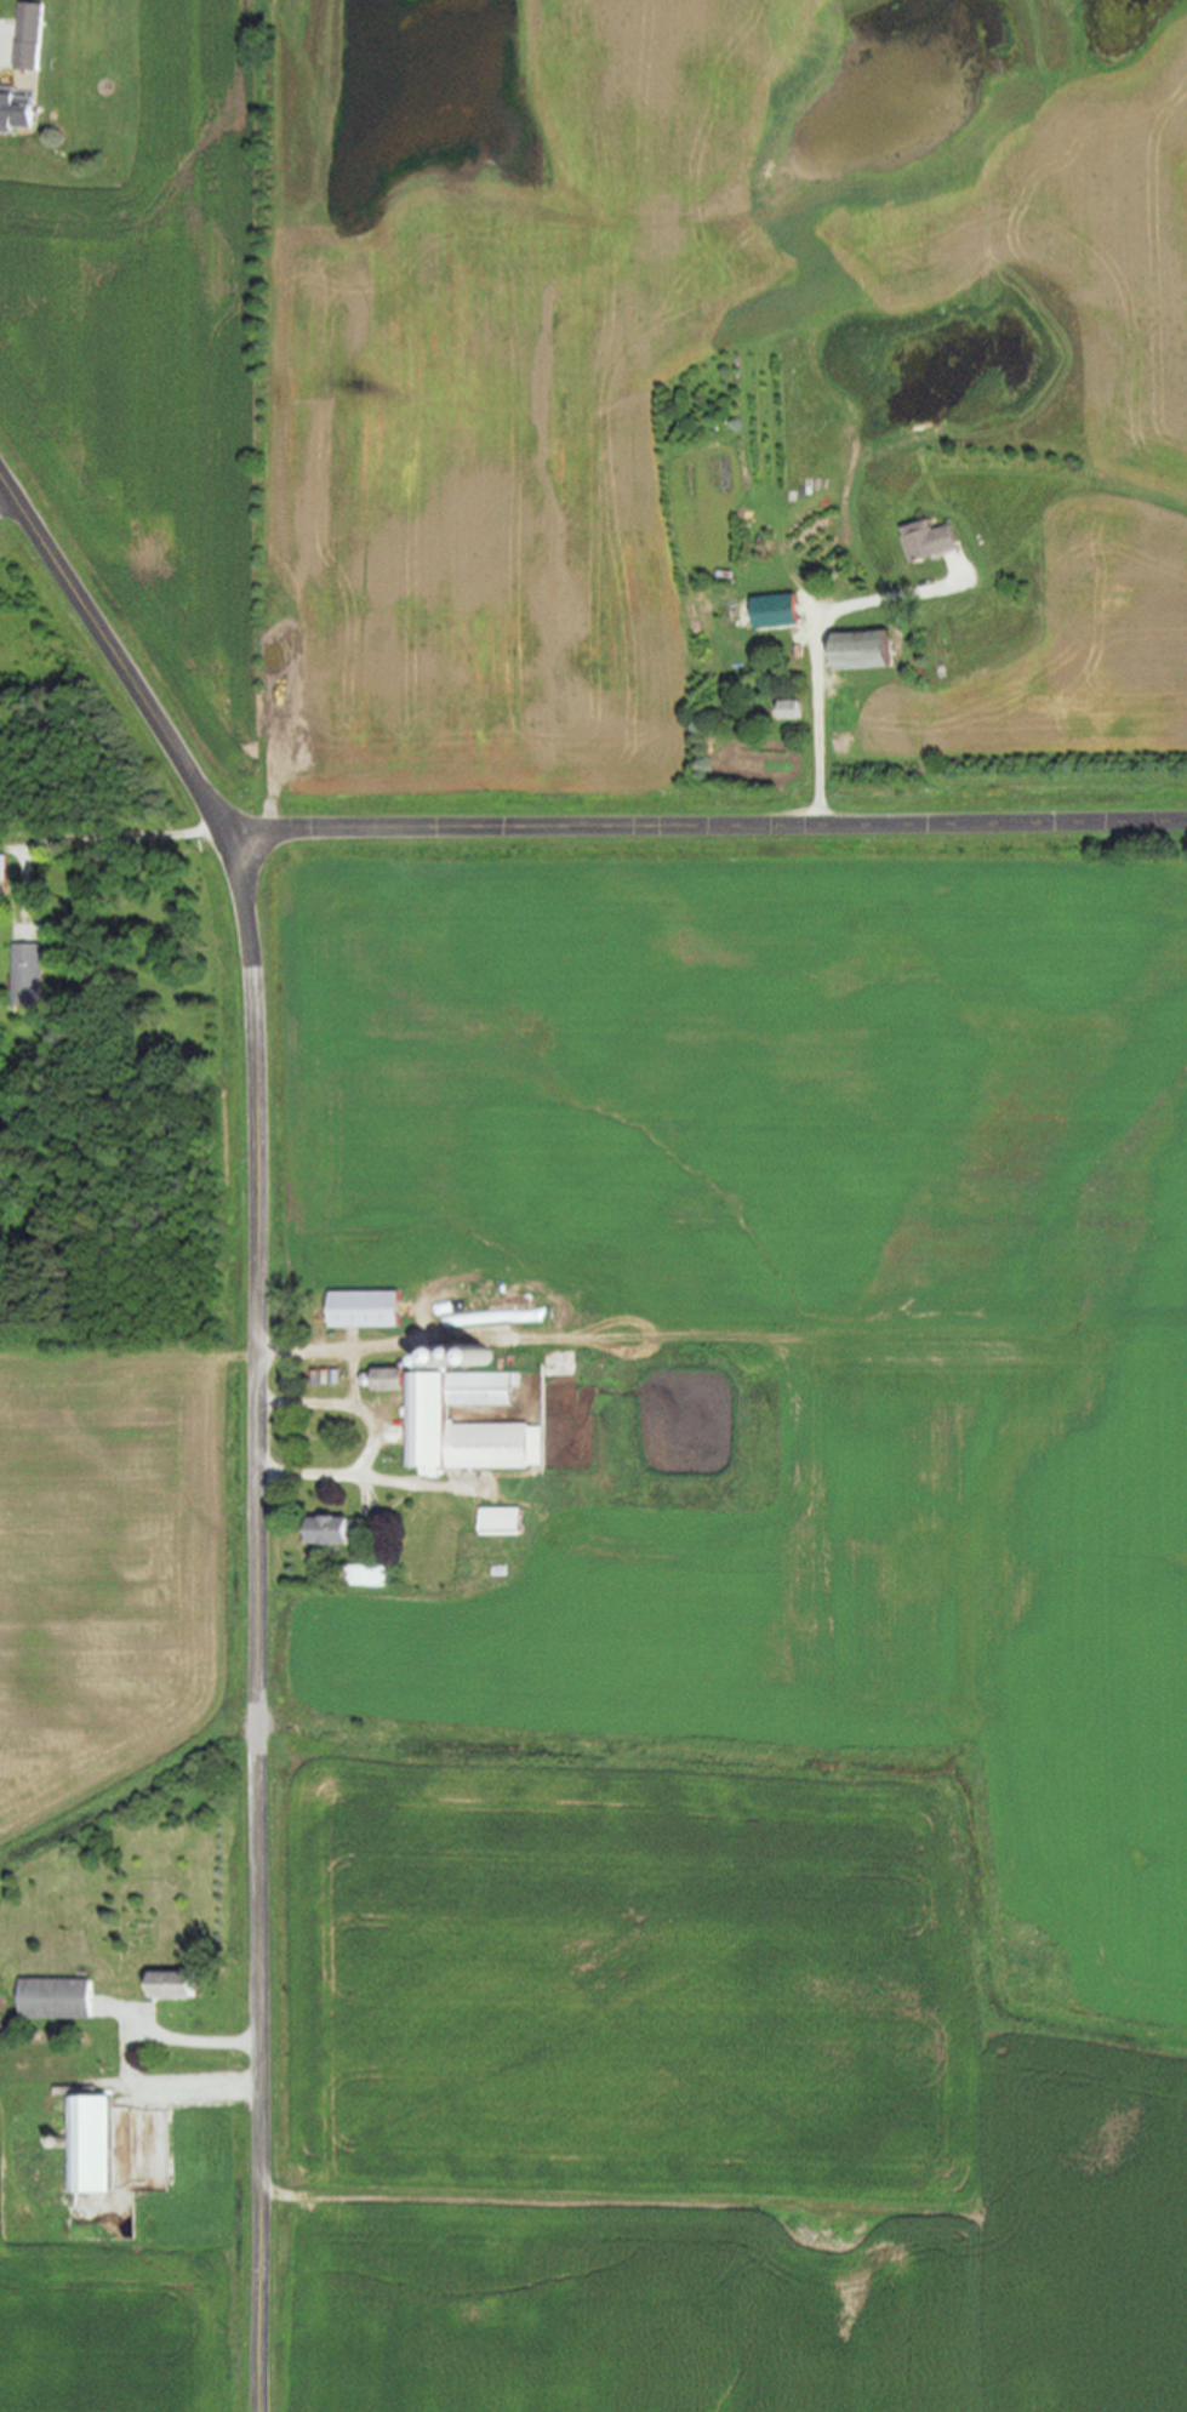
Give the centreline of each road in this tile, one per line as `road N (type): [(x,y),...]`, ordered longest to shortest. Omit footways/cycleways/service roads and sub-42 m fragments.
road 1 (residential): [(262,2411),(256,962),(223,828),(0,474)]
road 2 (residential): [(229,845),(286,827),(1186,822)]

